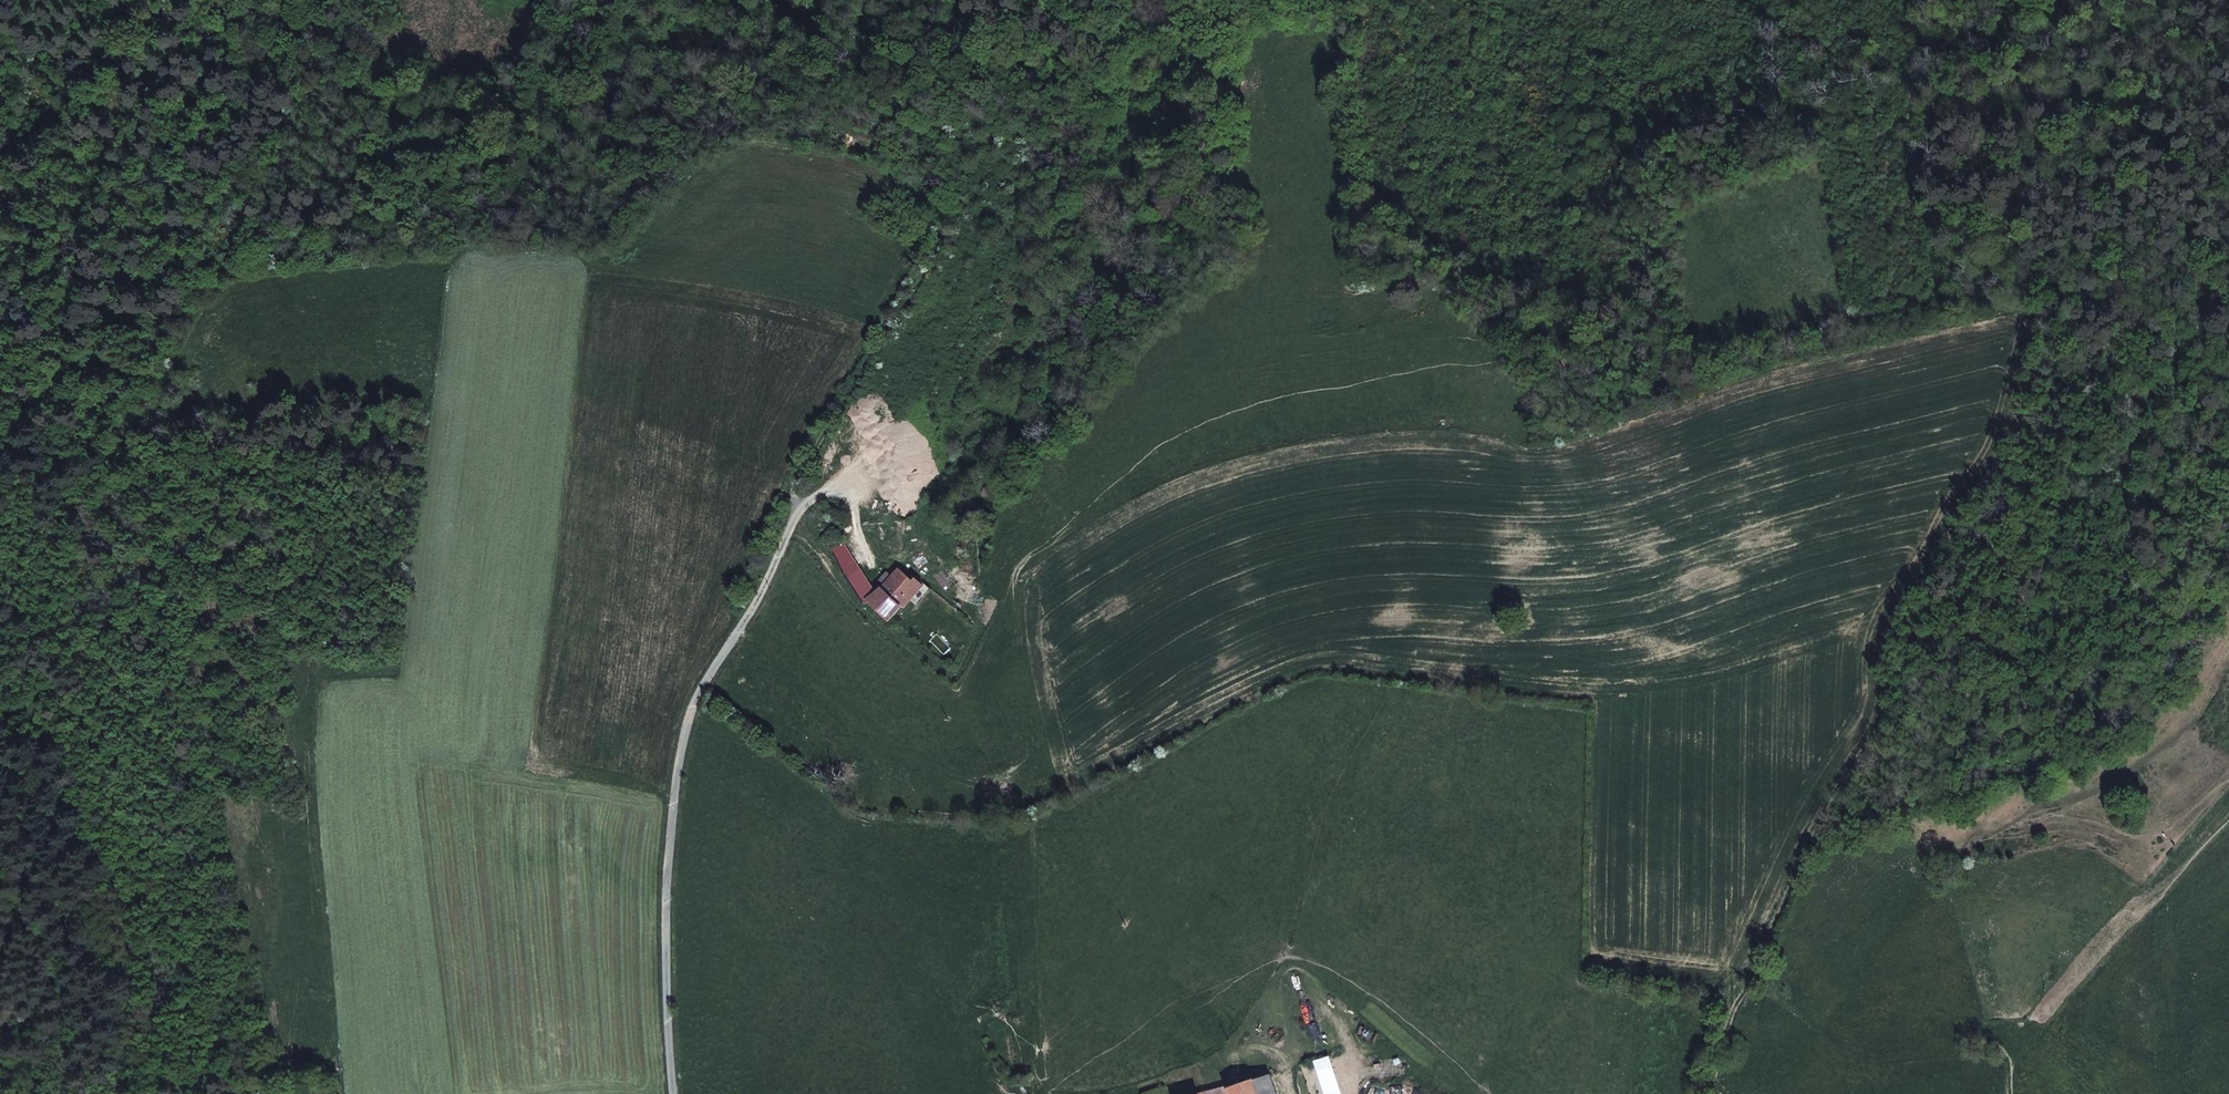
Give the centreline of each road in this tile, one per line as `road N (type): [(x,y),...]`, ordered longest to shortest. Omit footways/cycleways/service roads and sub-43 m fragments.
road 1 (unclassified): [(676,1093),(668,892),(690,726),(815,500)]

